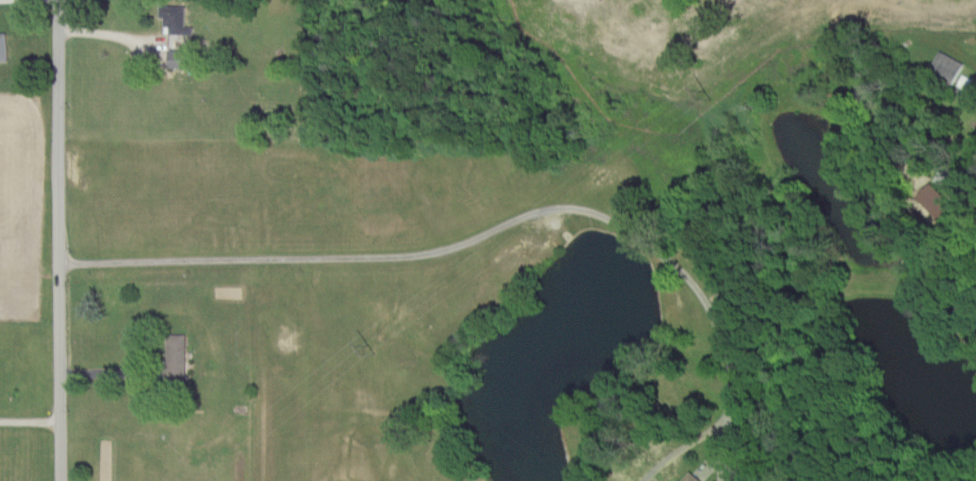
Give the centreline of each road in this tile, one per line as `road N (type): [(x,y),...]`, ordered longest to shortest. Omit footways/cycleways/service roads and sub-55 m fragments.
road 1 (tertiary): [(60,480),(57,0)]

